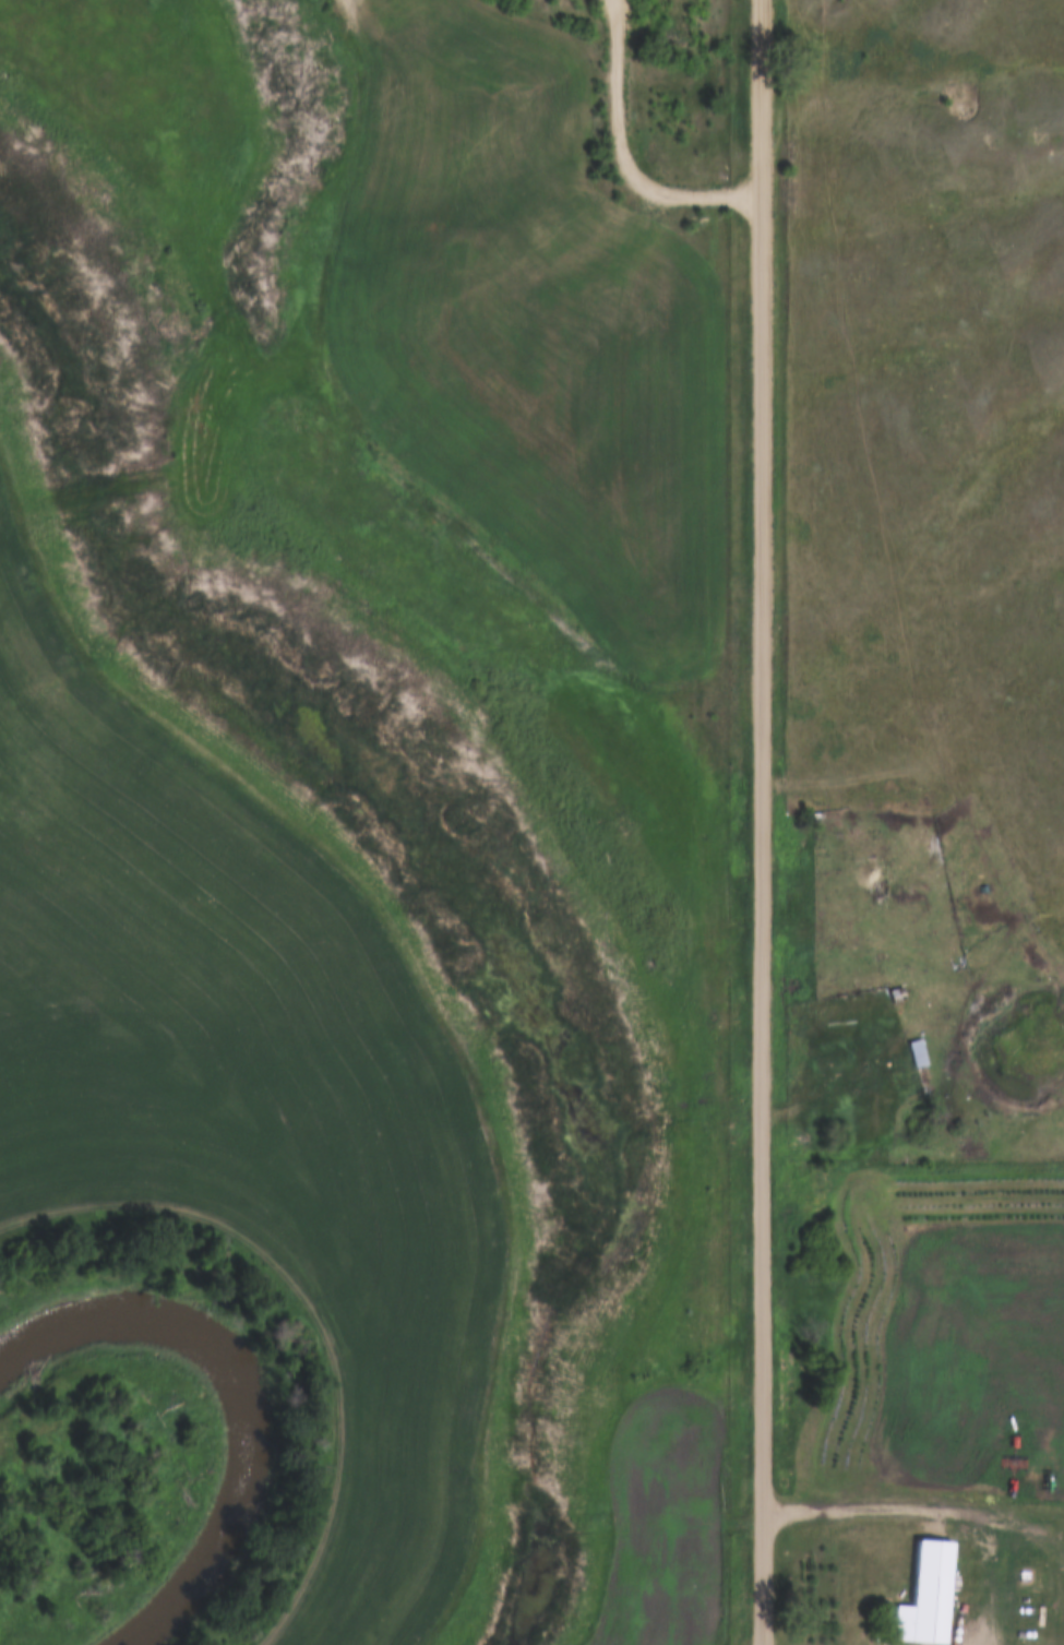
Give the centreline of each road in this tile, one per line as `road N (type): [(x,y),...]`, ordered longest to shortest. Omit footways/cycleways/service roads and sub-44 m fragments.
road 1 (residential): [(764,1644),(761,0)]
road 2 (track): [(262,1644),(318,1557),(344,1438),(339,1364),(300,1280),(241,1230),(174,1205),(89,1200),(0,1221)]
road 3 (track): [(762,1117),(826,1097),(865,1069),(906,1022)]
road 4 (track): [(761,787),(833,767),(910,762)]

